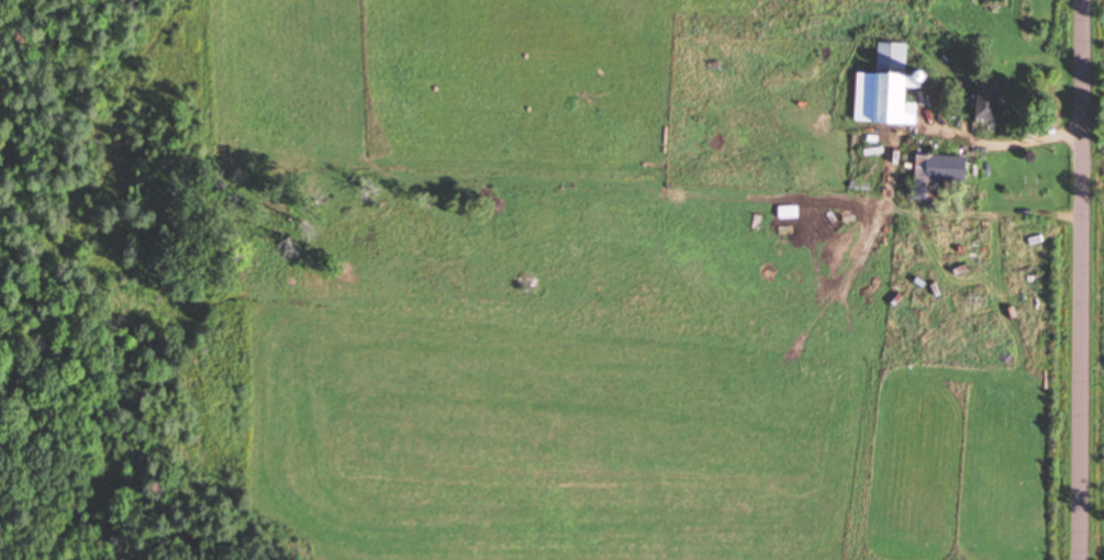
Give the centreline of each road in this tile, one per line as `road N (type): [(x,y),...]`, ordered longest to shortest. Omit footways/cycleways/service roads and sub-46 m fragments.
road 1 (residential): [(1087,559),(1090,0)]

